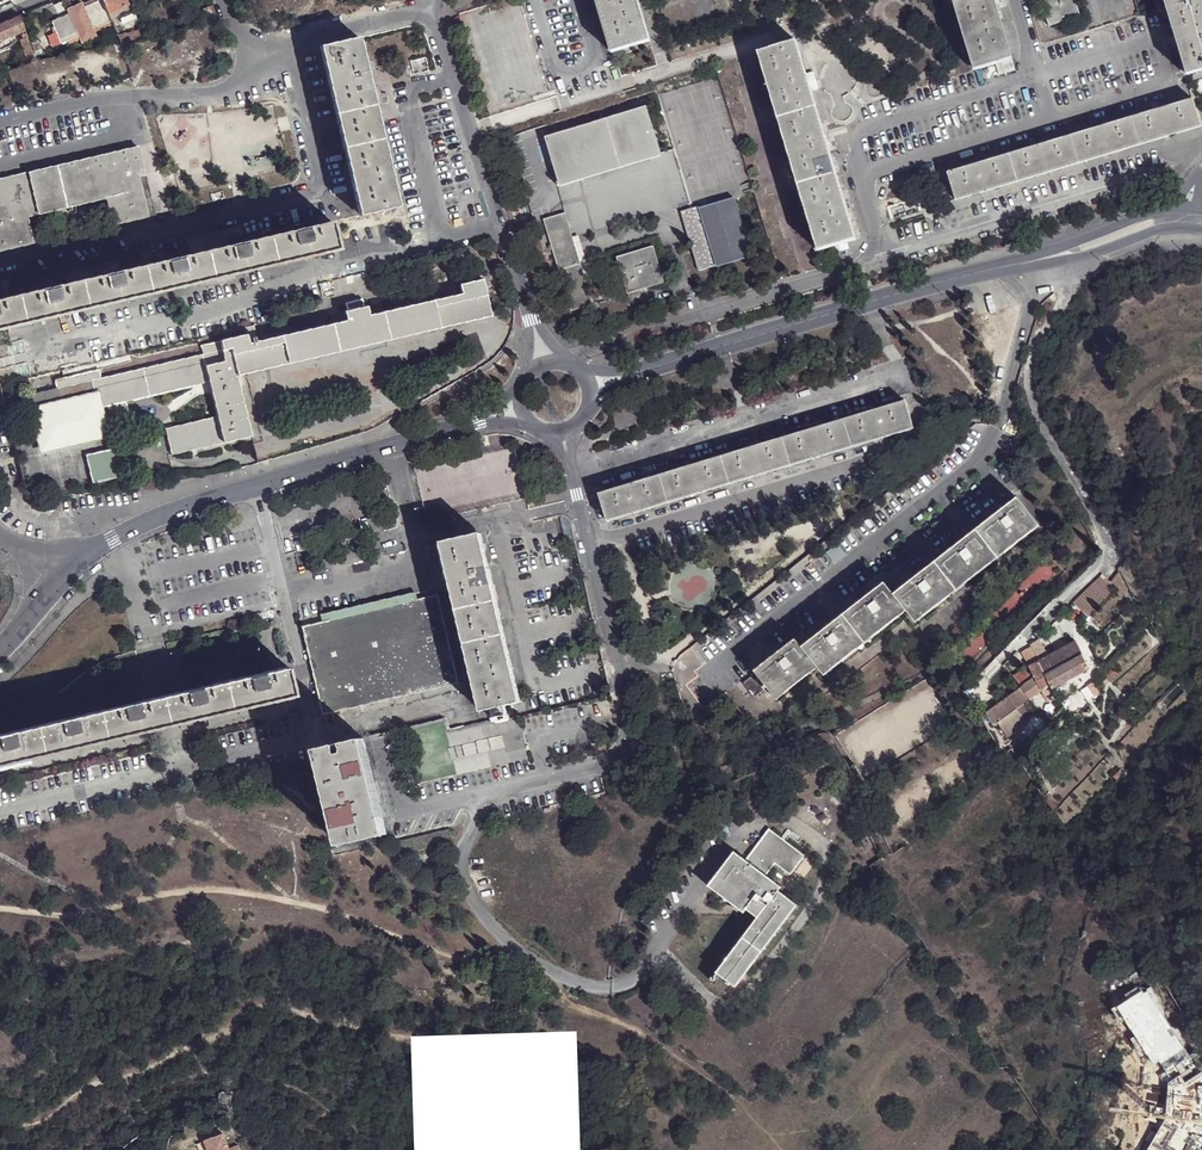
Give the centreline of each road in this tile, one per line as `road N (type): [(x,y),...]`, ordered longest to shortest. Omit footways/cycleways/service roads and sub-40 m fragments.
road 1 (residential): [(395,817),(613,762),(626,747),(632,729),(562,433)]
road 2 (residential): [(1102,243),(1048,328),(1030,387),(1111,552),(970,690)]
road 3 (residential): [(54,586),(83,554),(178,510),(486,416)]
road 4 (residential): [(663,363),(1040,253)]
road 5 (residential): [(534,329),(429,9)]
road 6 (residential): [(219,0),(260,45),(429,9)]
road 7 (residential): [(1178,217),(1040,253)]

